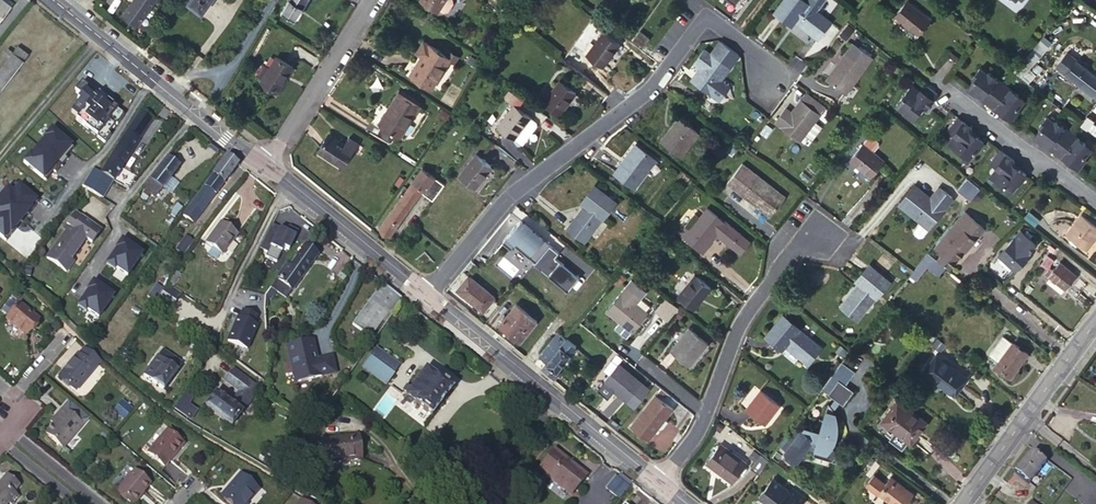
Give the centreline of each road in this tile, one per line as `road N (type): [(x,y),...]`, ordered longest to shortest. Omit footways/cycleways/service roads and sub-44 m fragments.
road 1 (residential): [(427,297),(507,199),(649,92),(706,18),(754,51),(765,75)]
road 2 (residential): [(660,481),(427,297)]
road 3 (residential): [(660,481),(697,434),(742,321),(793,252),(817,235)]
road 4 (residential): [(264,168),(74,18)]
road 5 (tertiary): [(967,503),(1095,330)]
road 6 (residential): [(1095,202),(928,78)]
road 7 (residential): [(427,297),(264,168)]
road 8 (residential): [(264,168),(371,0)]
road 9 (residential): [(98,503),(5,428)]

